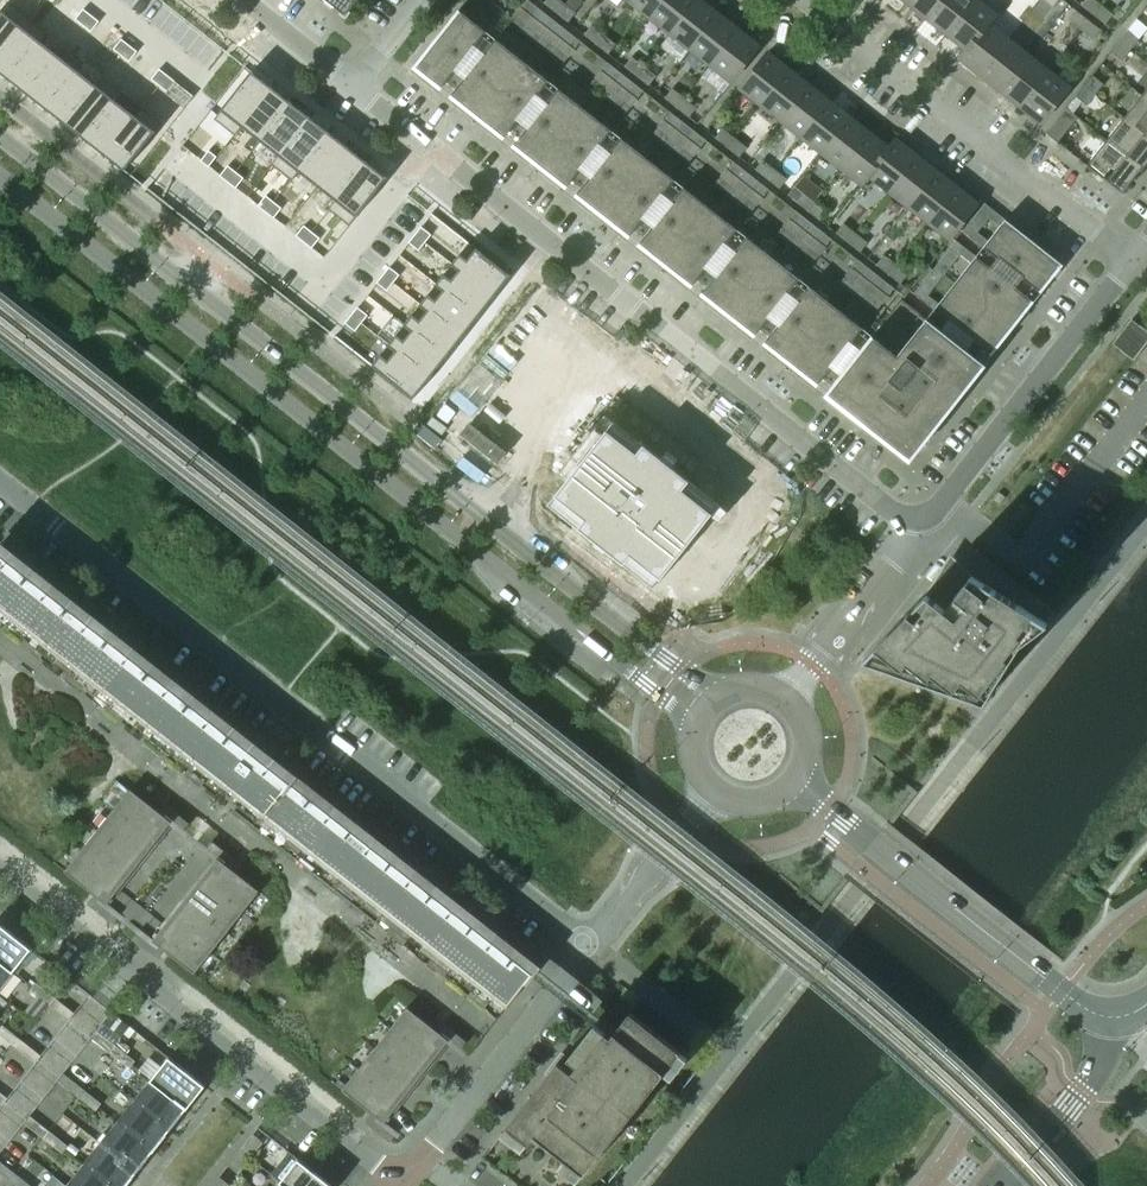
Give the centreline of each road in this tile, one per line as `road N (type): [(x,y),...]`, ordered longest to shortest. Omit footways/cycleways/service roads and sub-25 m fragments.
road 1 (tertiary): [(718,696),(0,134)]
road 2 (tertiary): [(0,175),(695,723)]
road 3 (residential): [(587,947),(0,480)]
road 4 (residential): [(916,536),(350,81)]
road 5 (residential): [(408,1174),(0,865)]
road 6 (residential): [(808,0),(1133,258)]
road 7 (tertiary): [(1111,1019),(1060,993),(795,780)]
road 8 (residential): [(916,536),(1133,258)]
road 9 (residential): [(408,1174),(587,947)]
road 10 (residential): [(786,699),(916,536)]
road 11 (residential): [(999,1185),(1083,1093),(1103,1062),(1111,1019)]
road 12 (residential): [(587,947),(713,789)]
road 13 (residential): [(350,81),(244,0)]

